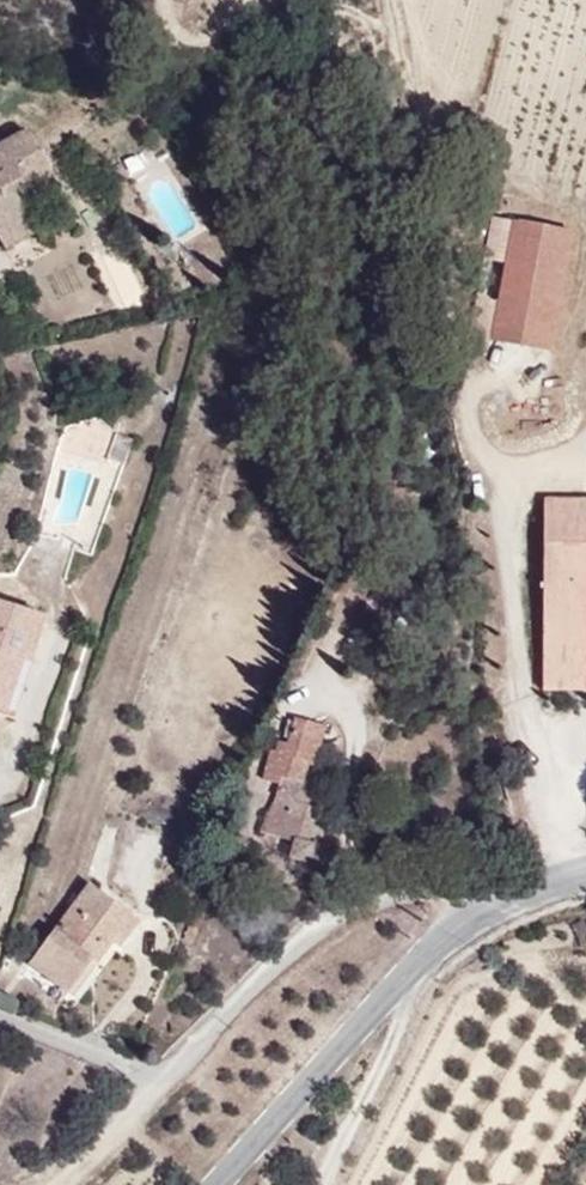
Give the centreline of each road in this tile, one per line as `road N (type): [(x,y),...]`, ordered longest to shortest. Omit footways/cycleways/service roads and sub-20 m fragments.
road 1 (residential): [(504,903),(462,895),(399,899),(333,922),(253,979),(178,1068),(154,1078),(0,1018)]
road 2 (tertiary): [(216,1184),(363,1020),(469,919),(504,903)]
road 3 (track): [(57,1184),(91,1157),(154,1078)]

